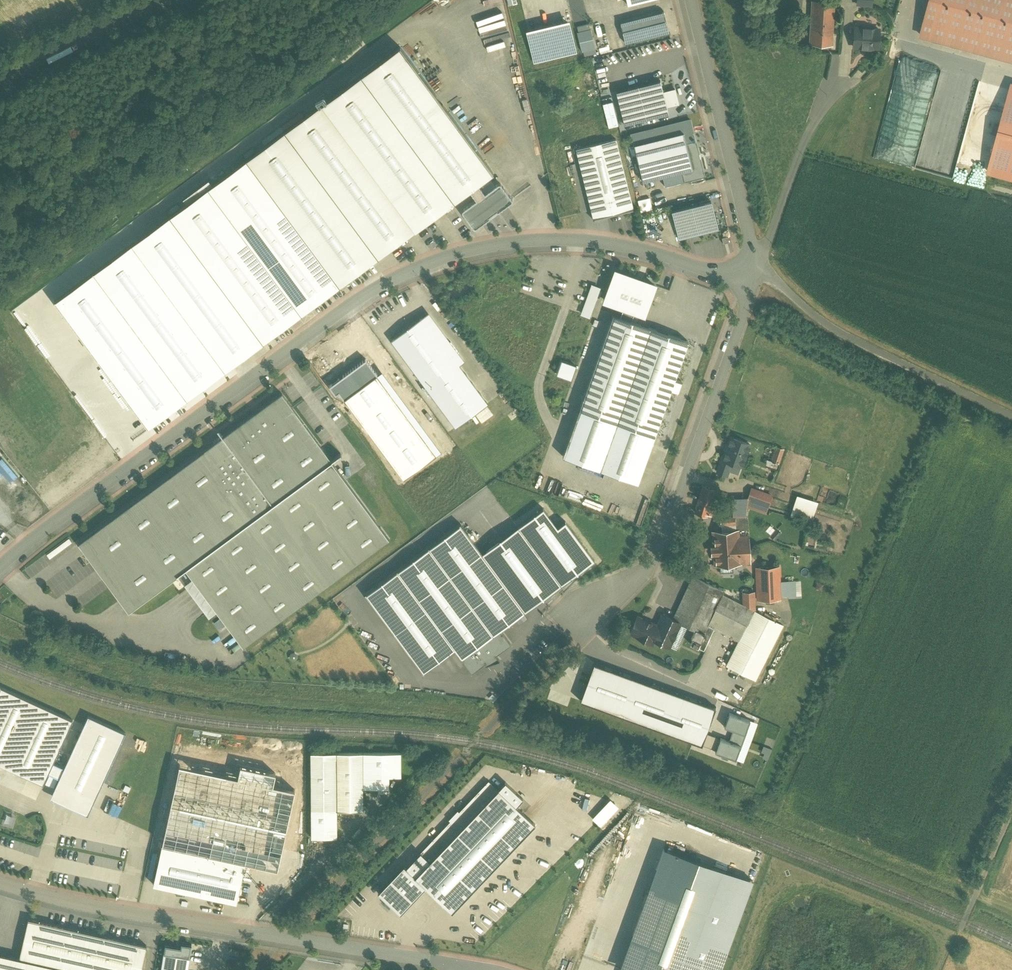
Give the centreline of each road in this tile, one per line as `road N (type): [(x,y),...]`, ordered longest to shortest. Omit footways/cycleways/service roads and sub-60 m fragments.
road 1 (residential): [(0,568),(356,303),(419,269),(468,252),(569,241),(649,254),(751,286)]
road 2 (residential): [(0,877),(112,907),(465,969)]
road 3 (residential): [(751,286),(670,526),(643,567),(595,613)]
road 4 (unclassified): [(1011,417),(851,339),(755,273)]
road 5 (residential): [(755,273),(690,0)]
road 6 (tertiary): [(0,83),(170,0)]
road 7 (unclassified): [(968,919),(1011,809)]

